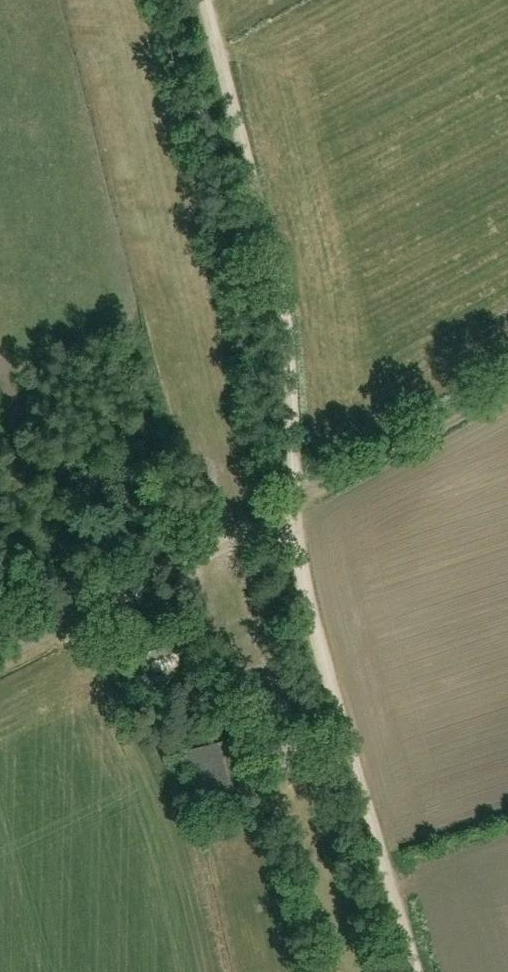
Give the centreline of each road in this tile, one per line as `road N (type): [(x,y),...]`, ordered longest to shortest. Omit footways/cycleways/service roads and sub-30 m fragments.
road 1 (track): [(421,971),(309,590),(301,495)]
road 2 (track): [(297,432),(290,314),(211,0)]
road 3 (unclassified): [(0,661),(247,536),(301,517)]
road 4 (track): [(301,495),(507,385)]

